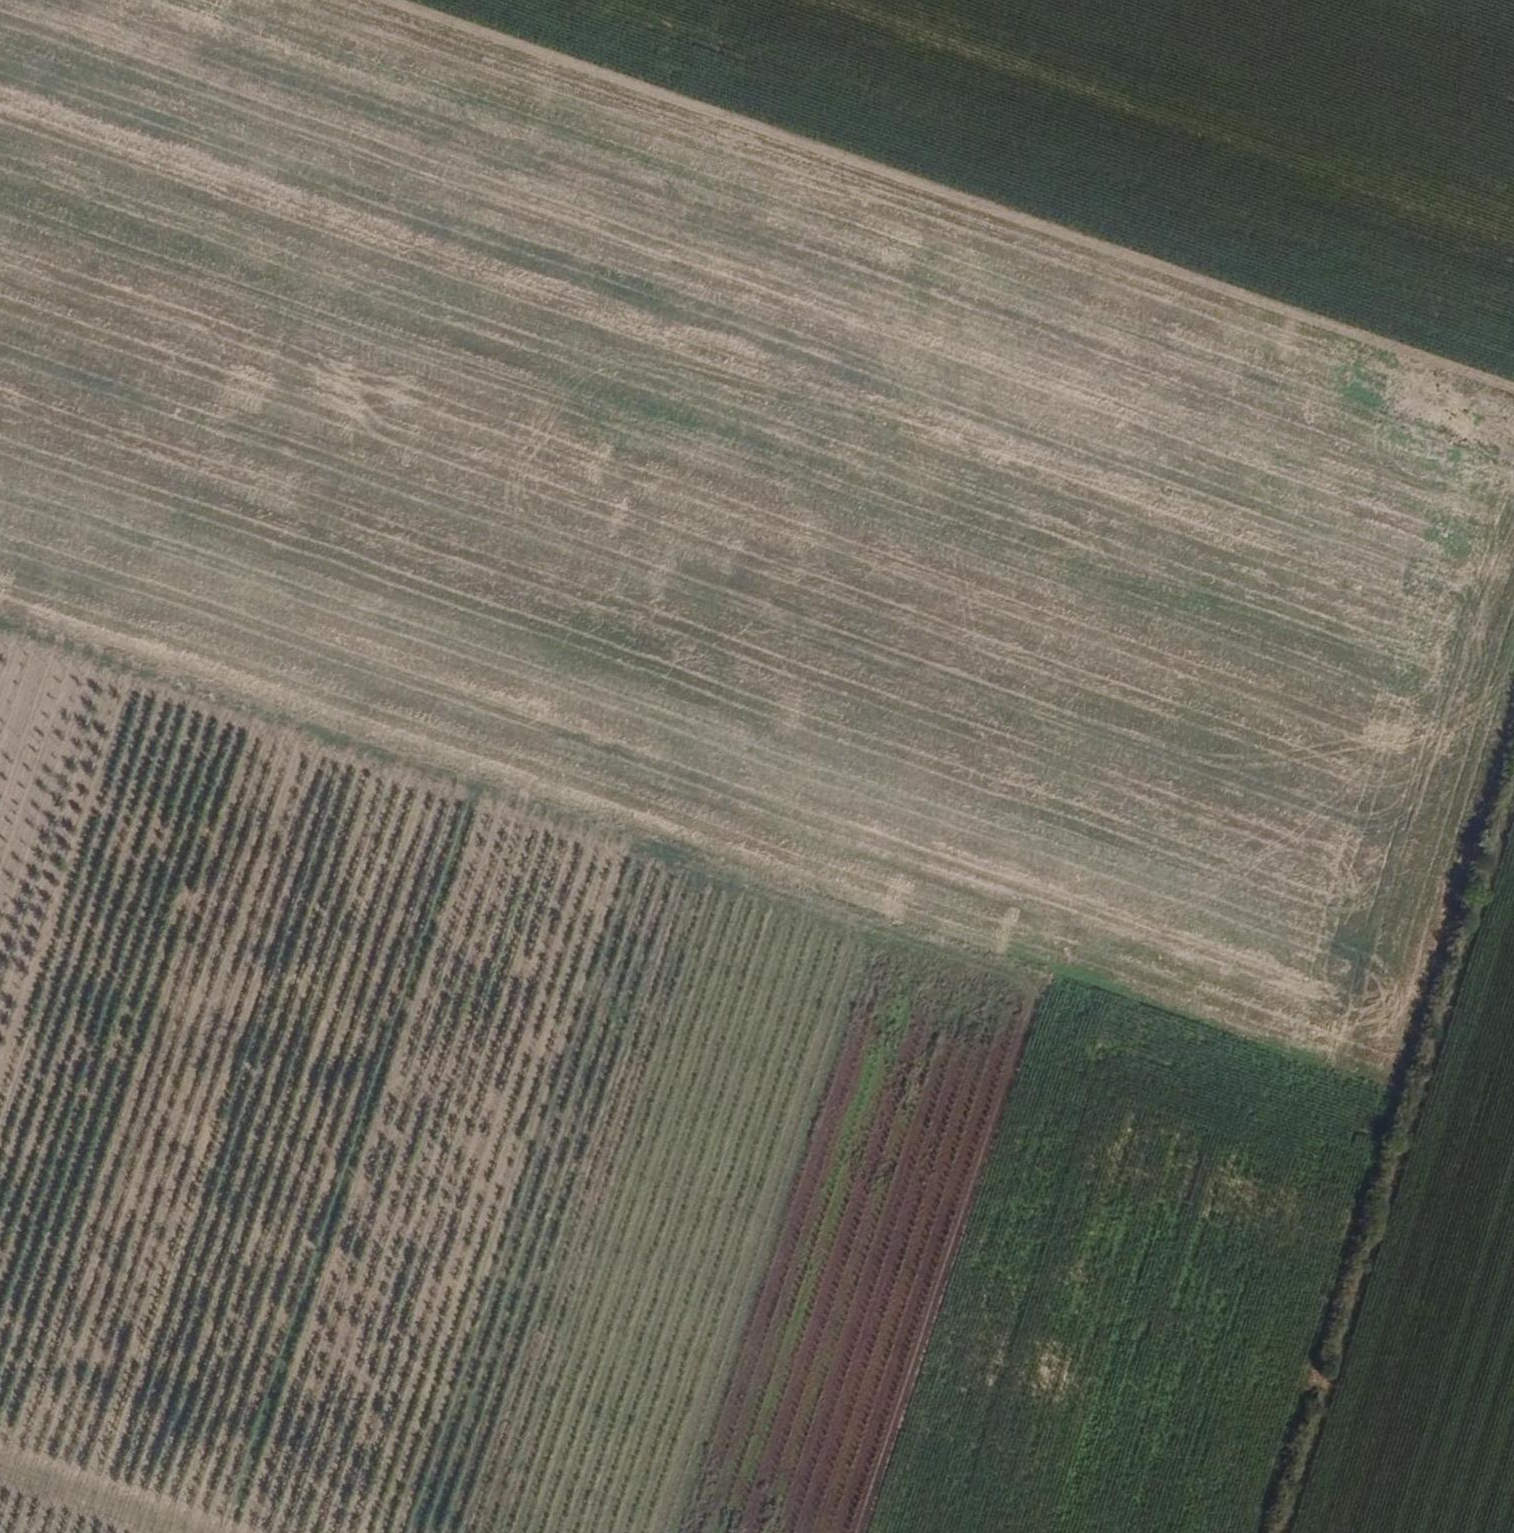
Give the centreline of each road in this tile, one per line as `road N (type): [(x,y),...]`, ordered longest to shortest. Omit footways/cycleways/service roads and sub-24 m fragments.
road 1 (track): [(1289,1532),(1513,806)]
road 2 (track): [(0,1460),(208,1532)]

